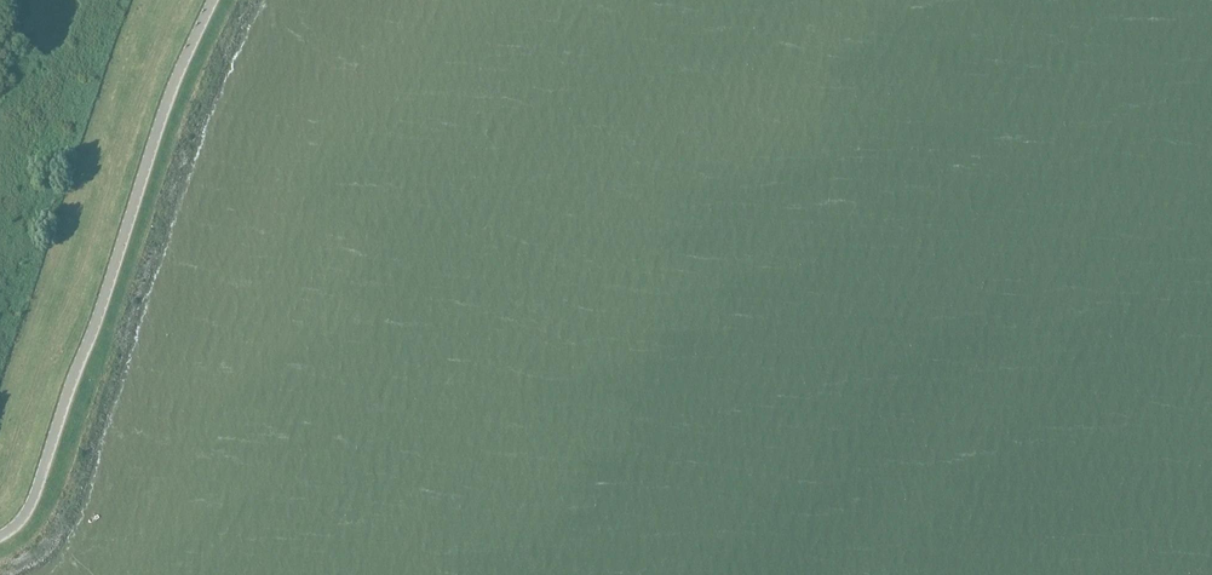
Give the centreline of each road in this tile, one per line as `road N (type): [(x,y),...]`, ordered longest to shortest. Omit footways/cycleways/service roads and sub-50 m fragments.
road 1 (tertiary): [(0,535),(33,501),(160,127),(214,0)]

